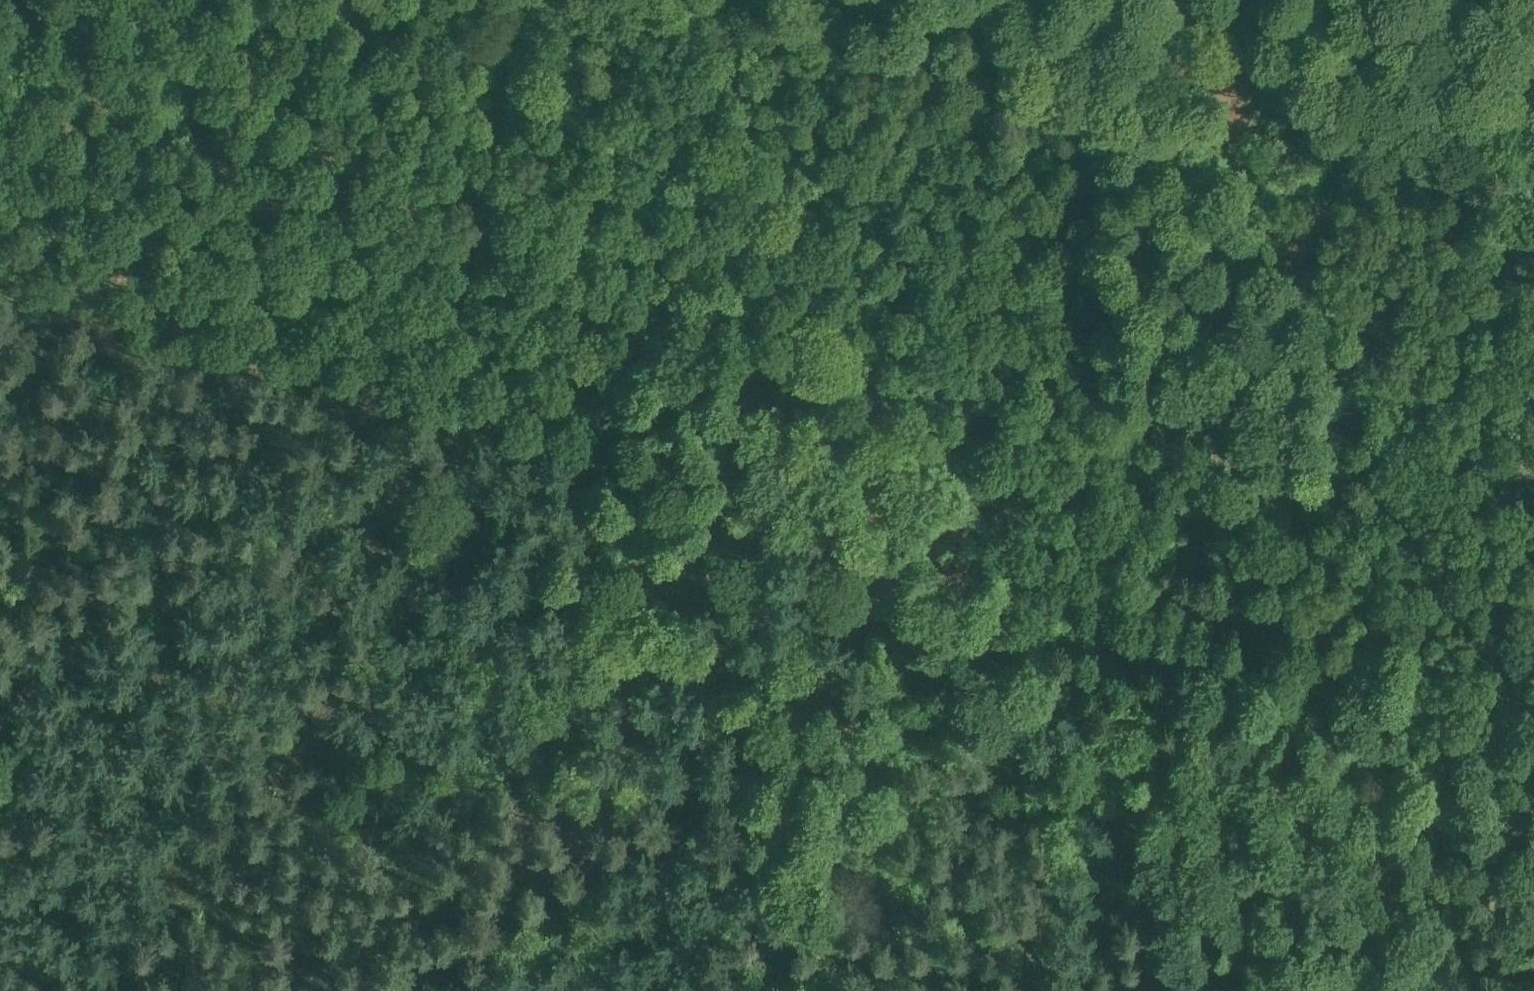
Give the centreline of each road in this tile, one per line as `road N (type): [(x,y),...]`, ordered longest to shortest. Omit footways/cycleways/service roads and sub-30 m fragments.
road 1 (track): [(1115,715),(998,611),(877,463),(693,297),(563,0)]
road 2 (track): [(658,0),(975,59),(1332,174),(1533,173)]

